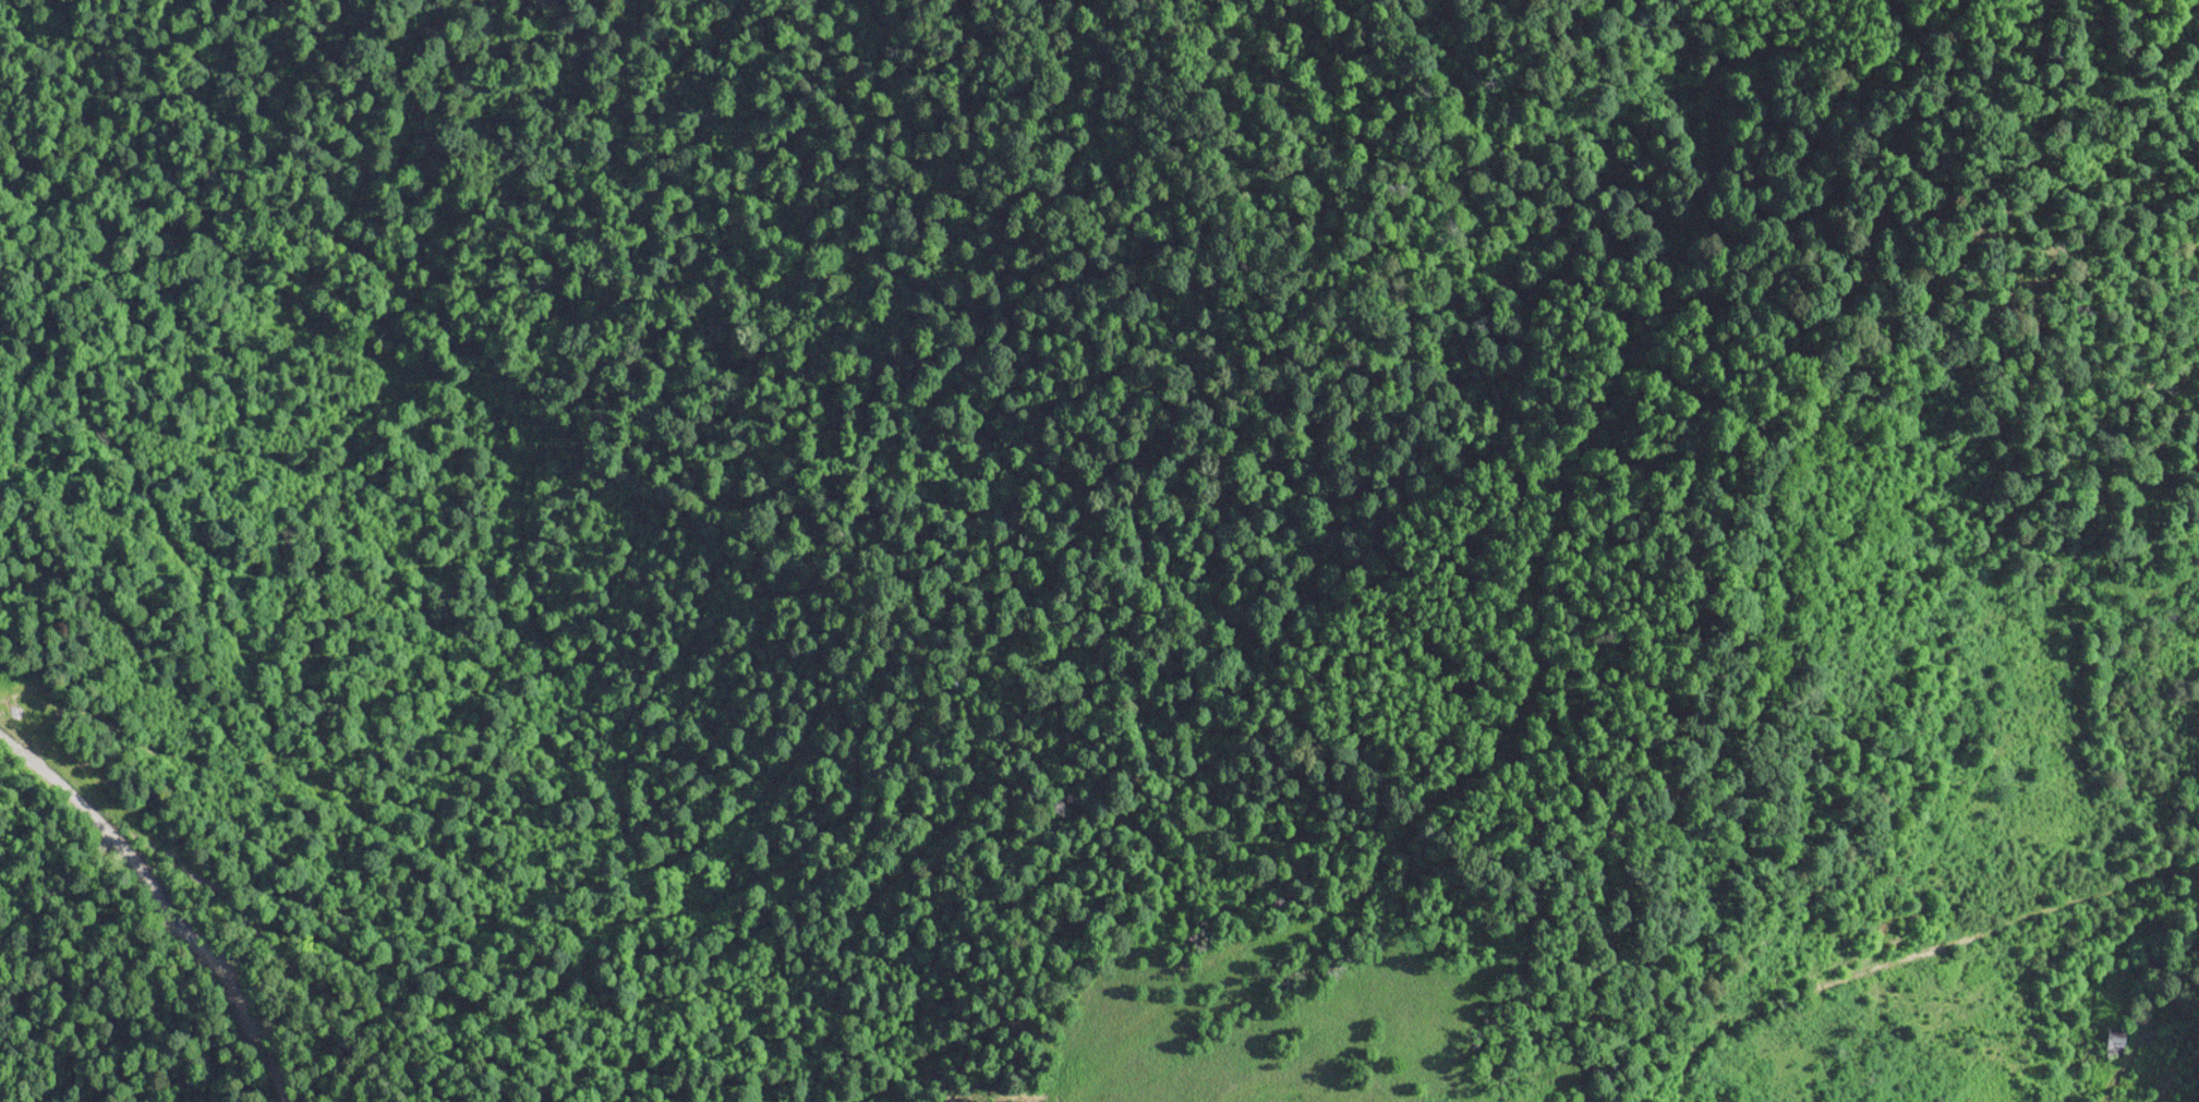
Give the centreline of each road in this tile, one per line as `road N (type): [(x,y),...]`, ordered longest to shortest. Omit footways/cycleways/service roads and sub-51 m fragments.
road 1 (residential): [(286,1101),(240,979),(0,735)]

